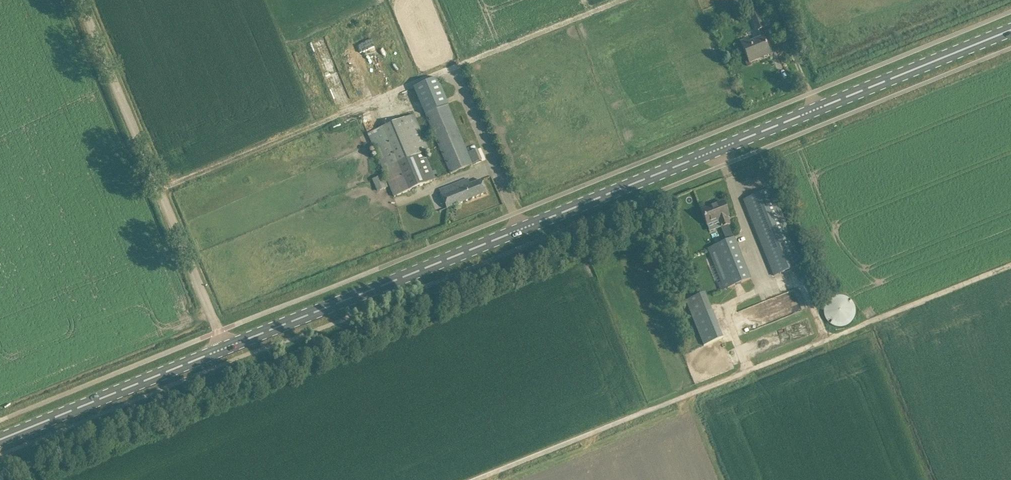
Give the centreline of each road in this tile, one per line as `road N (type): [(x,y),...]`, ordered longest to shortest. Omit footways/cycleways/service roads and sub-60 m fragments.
road 1 (primary): [(0,441),(1010,30)]
road 2 (track): [(1010,267),(481,479)]
road 3 (track): [(629,0),(155,189)]
road 4 (track): [(227,348),(75,0)]

